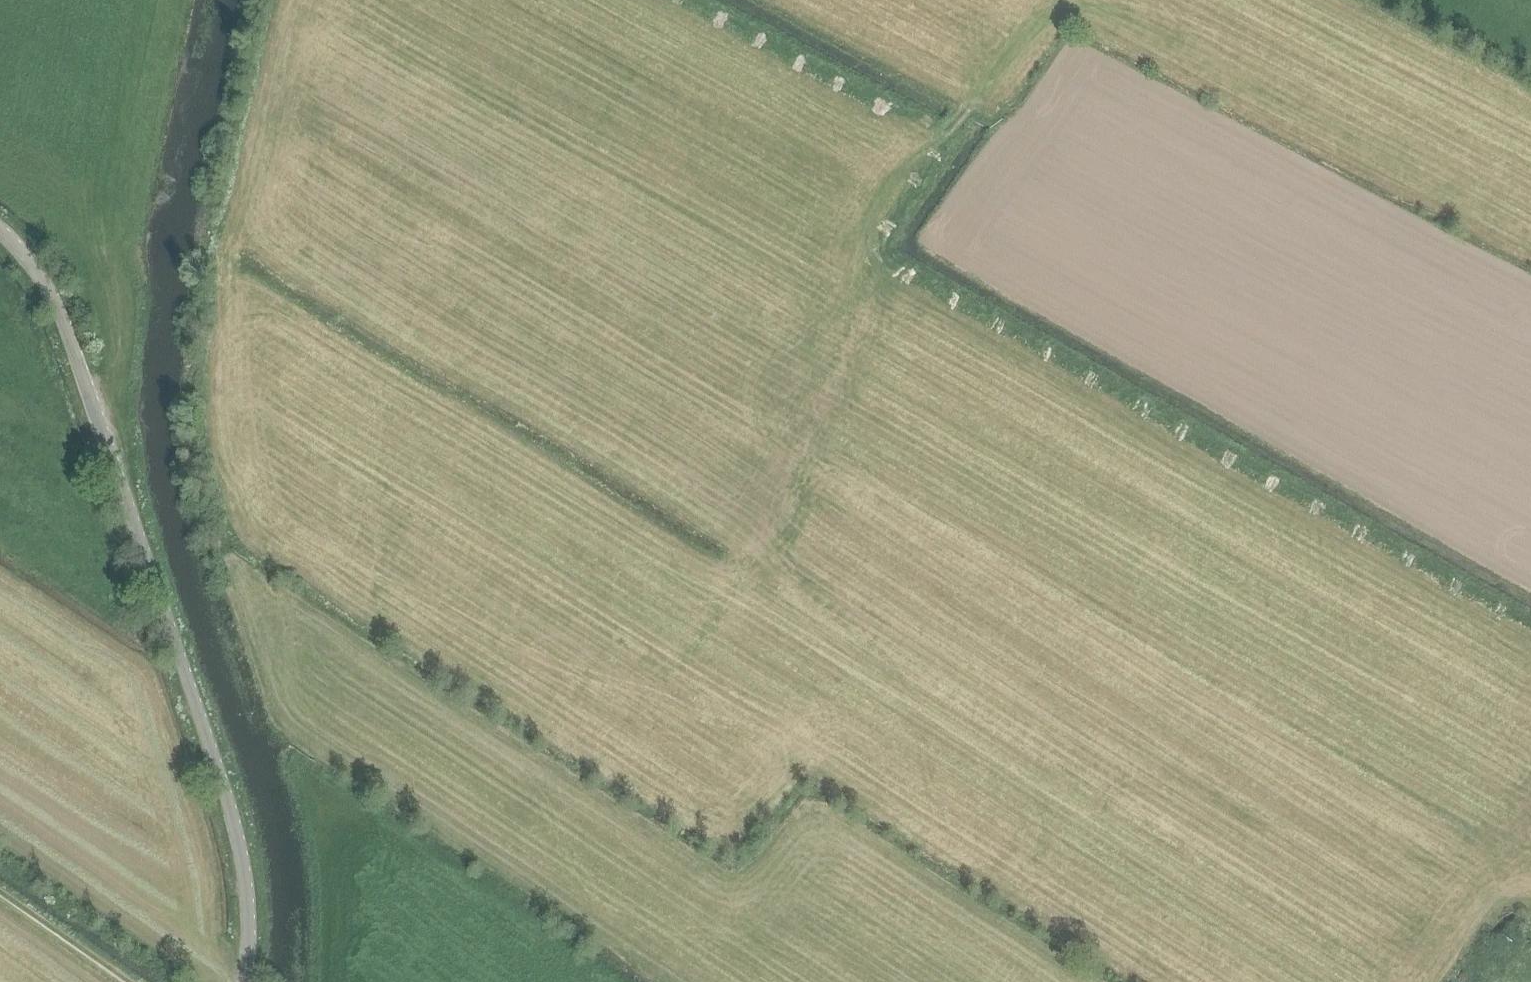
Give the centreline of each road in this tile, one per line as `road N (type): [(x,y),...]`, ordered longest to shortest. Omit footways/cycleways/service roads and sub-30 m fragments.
road 1 (unclassified): [(246,981),(239,841),(176,633),(48,286),(0,230)]

